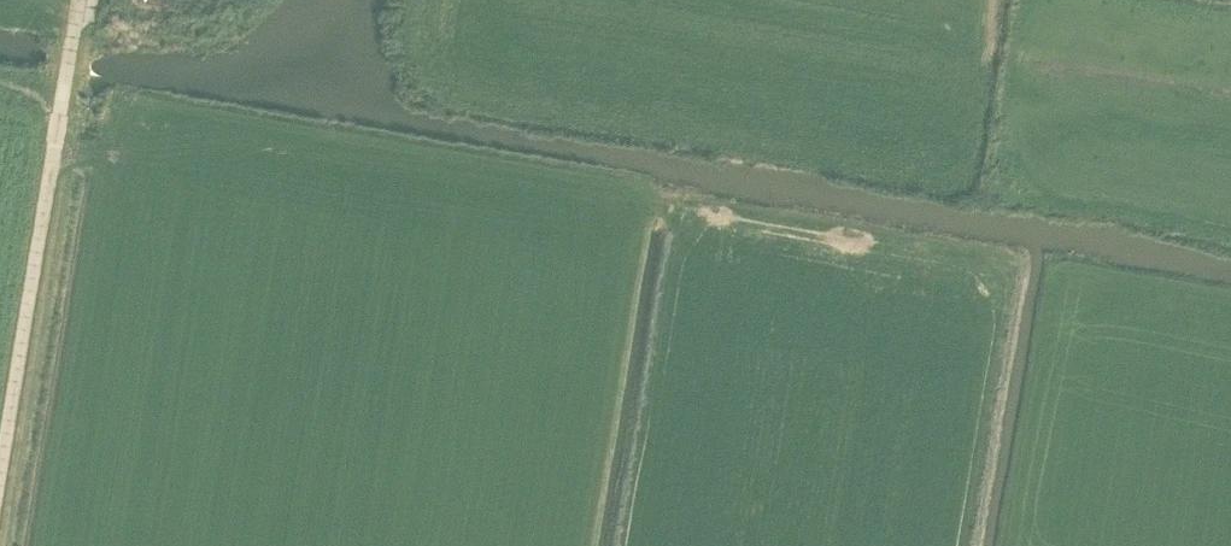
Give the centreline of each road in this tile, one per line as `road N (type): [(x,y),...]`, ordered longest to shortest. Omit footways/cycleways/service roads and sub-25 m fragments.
road 1 (track): [(0,475),(81,0)]

